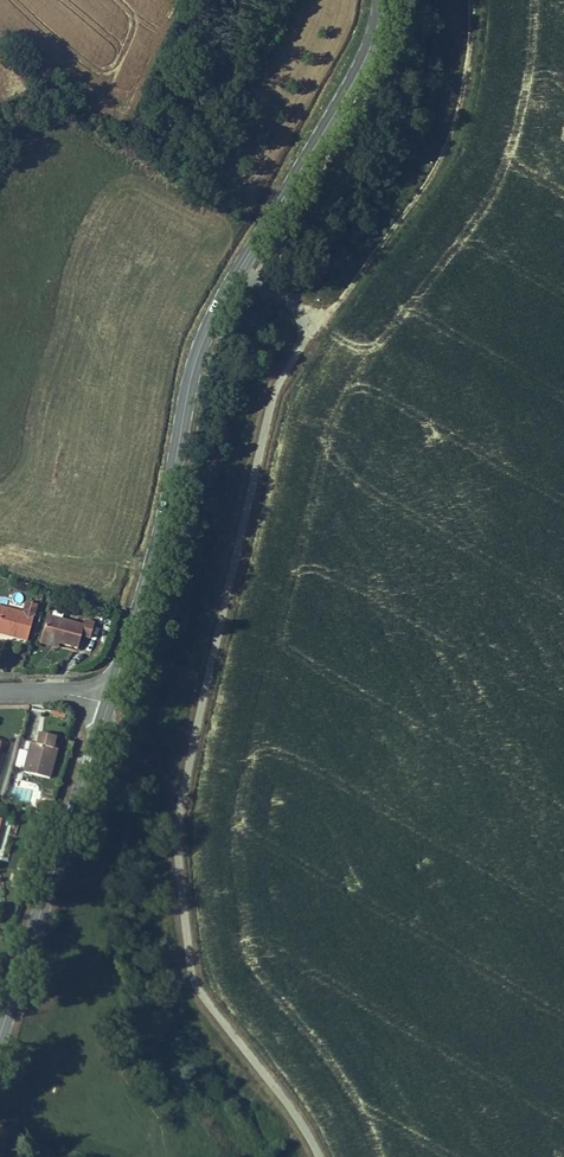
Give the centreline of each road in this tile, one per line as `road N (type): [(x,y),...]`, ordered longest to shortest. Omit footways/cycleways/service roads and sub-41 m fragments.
road 1 (secondary): [(114,701),(164,541),(195,363),(235,279),(362,72),(383,0)]
road 2 (secondary): [(0,1063),(114,701)]
road 3 (track): [(321,312),(387,217),(428,116),(445,0)]

